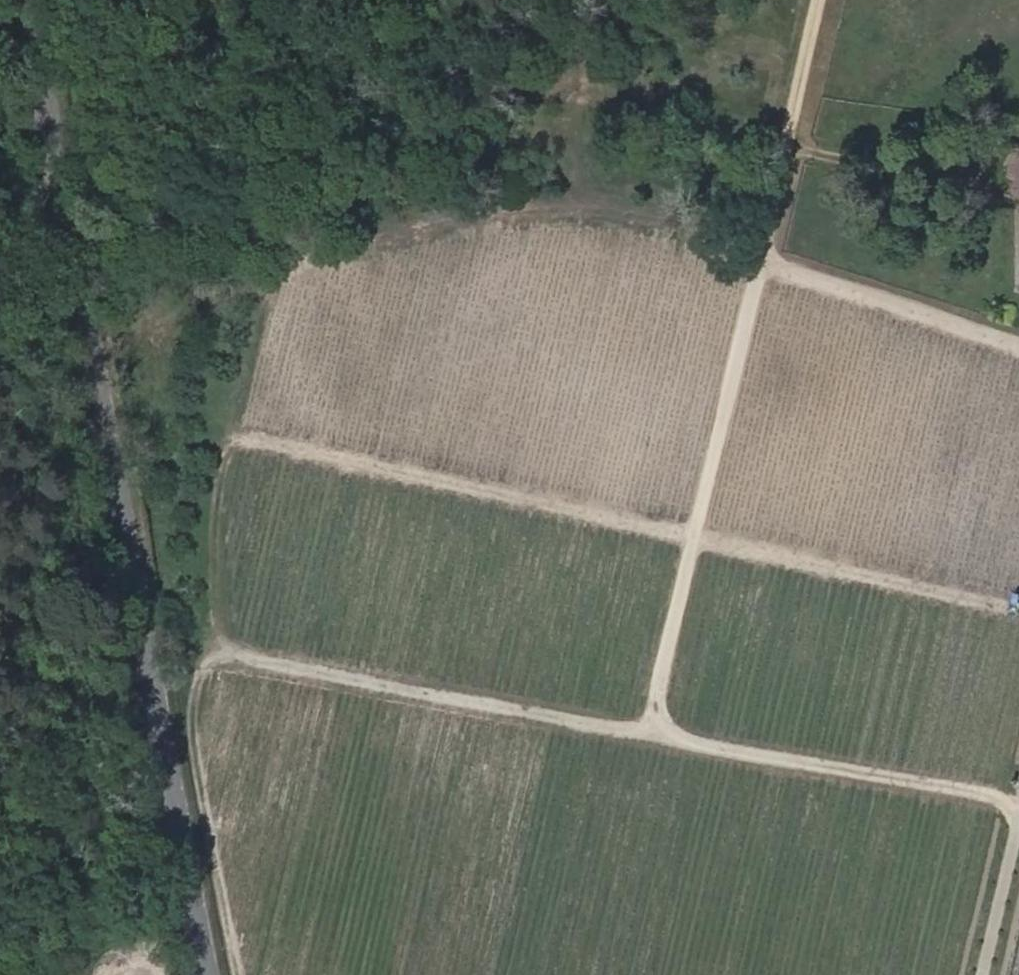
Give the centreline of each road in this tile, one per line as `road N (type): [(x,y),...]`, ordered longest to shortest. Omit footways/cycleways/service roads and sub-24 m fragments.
road 1 (track): [(1018,340),(764,257),(646,731),(209,647),(212,542),(231,427)]
road 2 (unclassified): [(202,974),(21,0)]
road 3 (track): [(231,427),(1018,610)]
road 4 (track): [(231,427),(281,261),(599,206),(764,257)]
road 5 (track): [(646,731),(1018,802)]
road 6 (track): [(209,647),(195,697),(197,765),(237,974)]
road 7 (track): [(817,0),(764,257)]
road 8 (track): [(978,974),(1018,801)]

